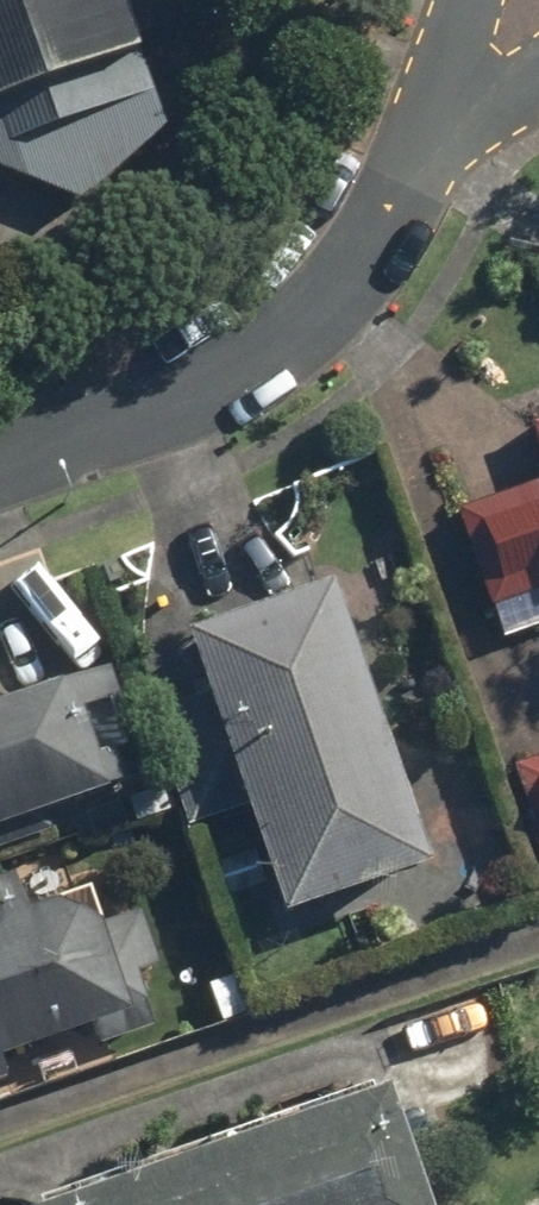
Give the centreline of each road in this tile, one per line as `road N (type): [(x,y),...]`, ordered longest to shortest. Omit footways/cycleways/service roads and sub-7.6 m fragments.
road 1 (residential): [(0,469),(183,411),(267,356),(330,291),(421,132)]
road 2 (residential): [(421,132),(466,0)]

